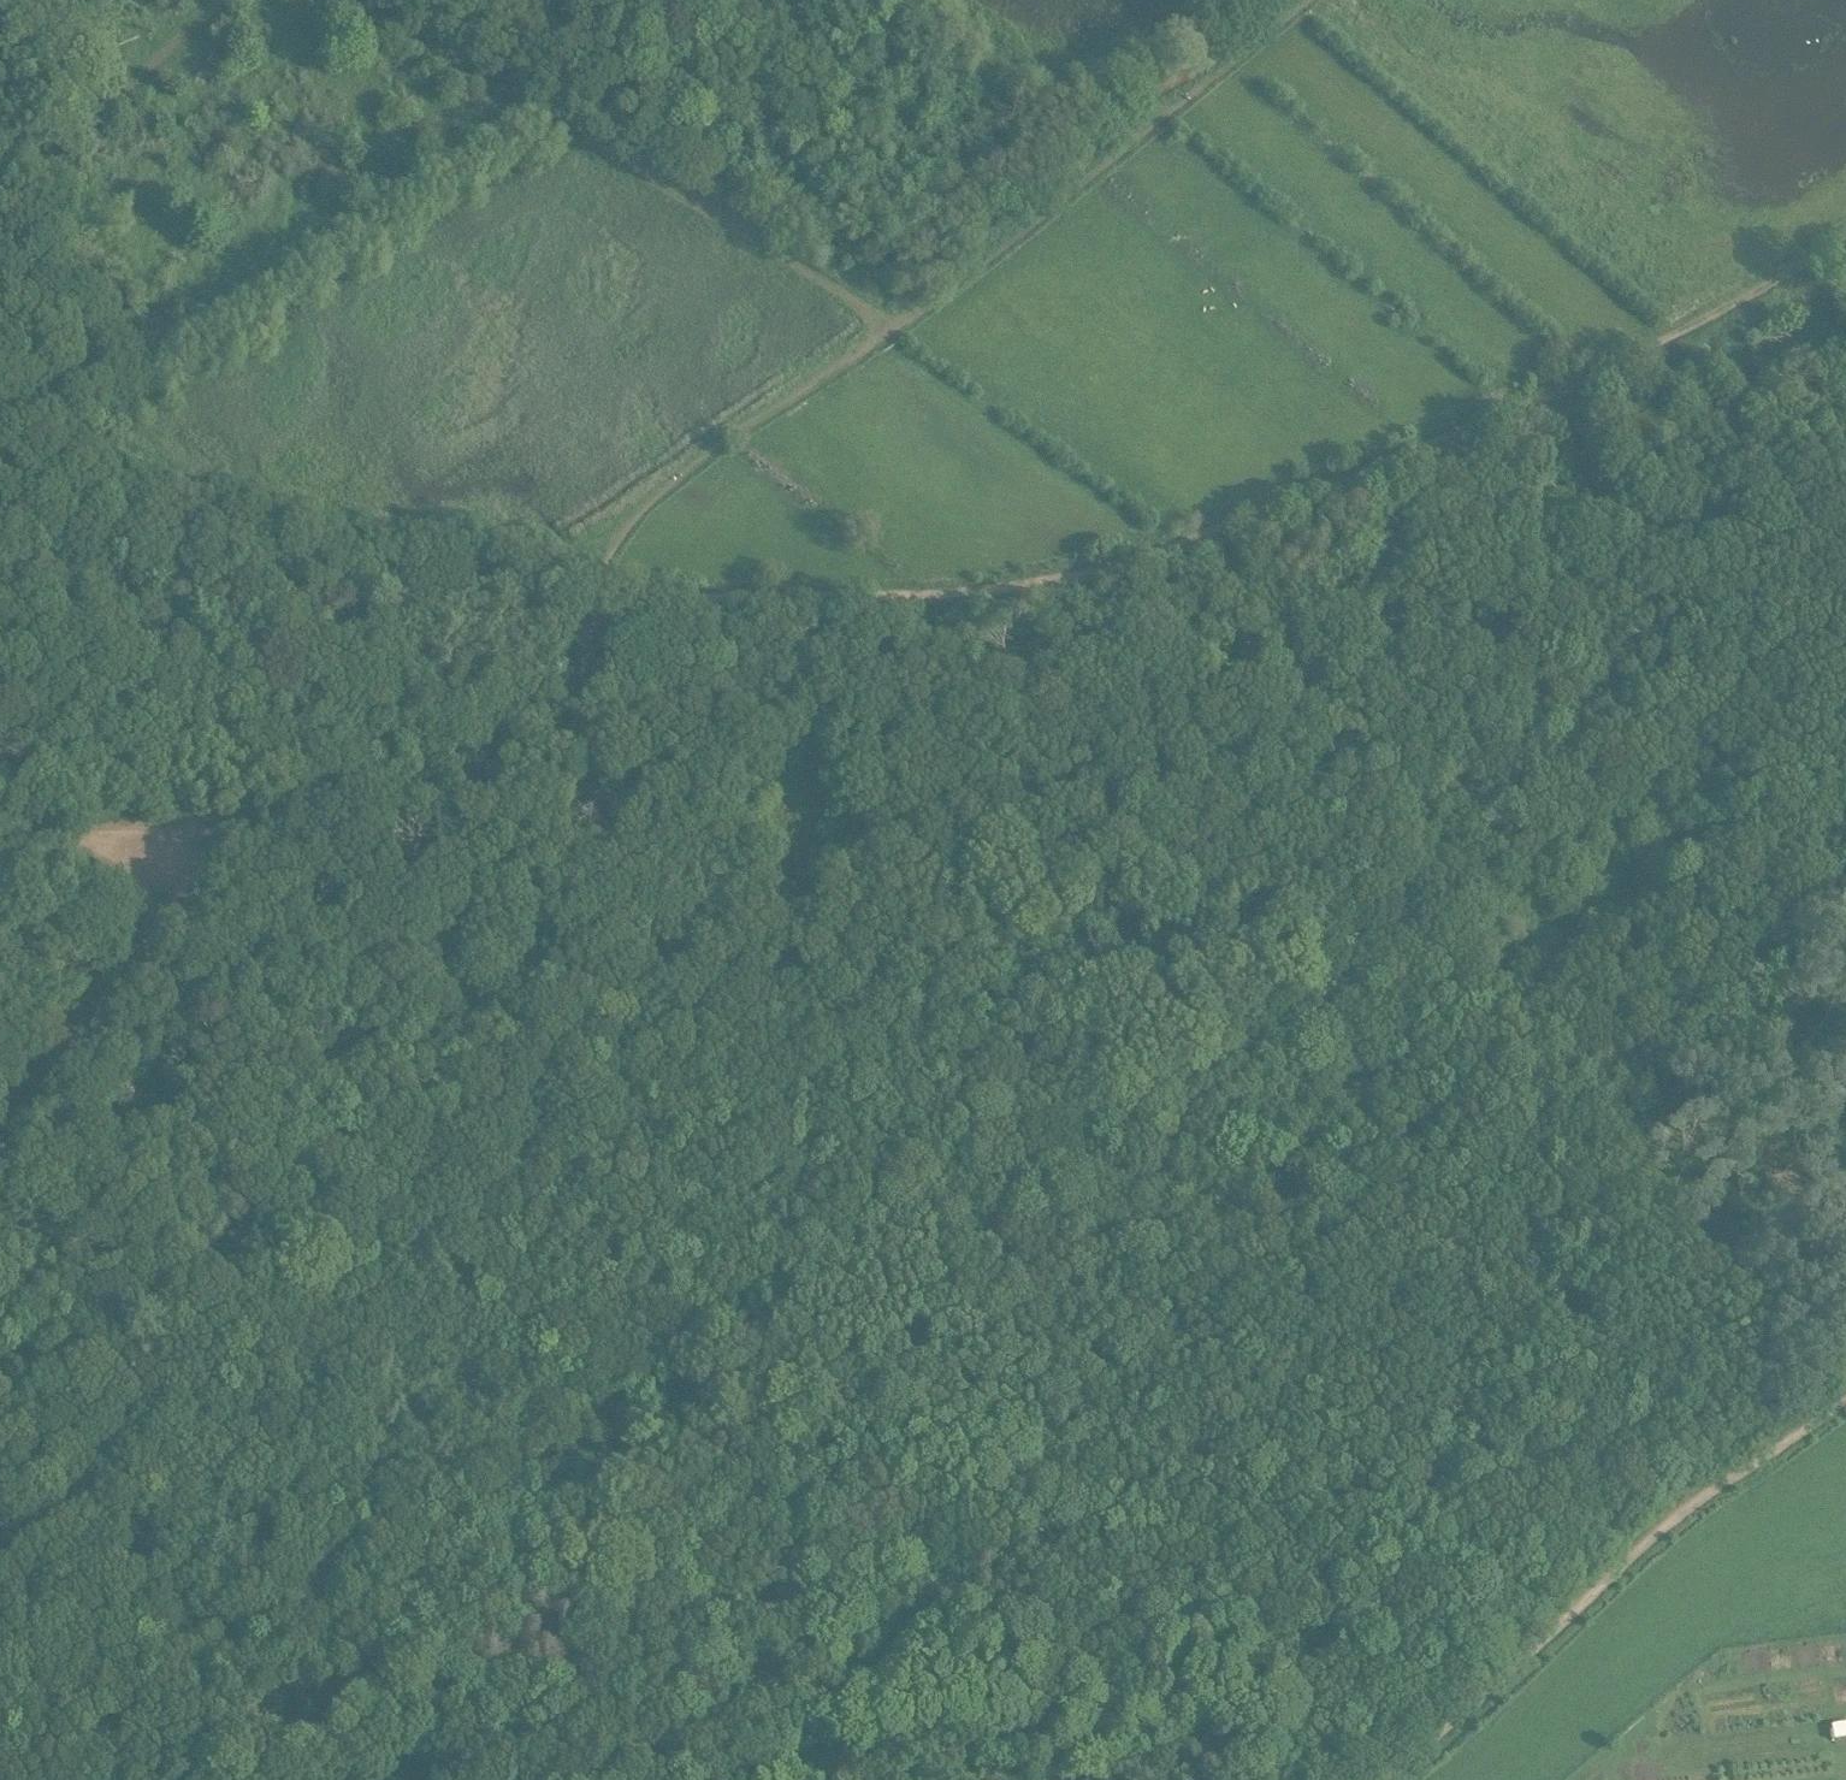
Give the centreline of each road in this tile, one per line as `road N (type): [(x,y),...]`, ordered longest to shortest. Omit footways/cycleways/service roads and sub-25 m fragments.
road 1 (track): [(1845,1397),(1665,1517),(1391,1779)]

